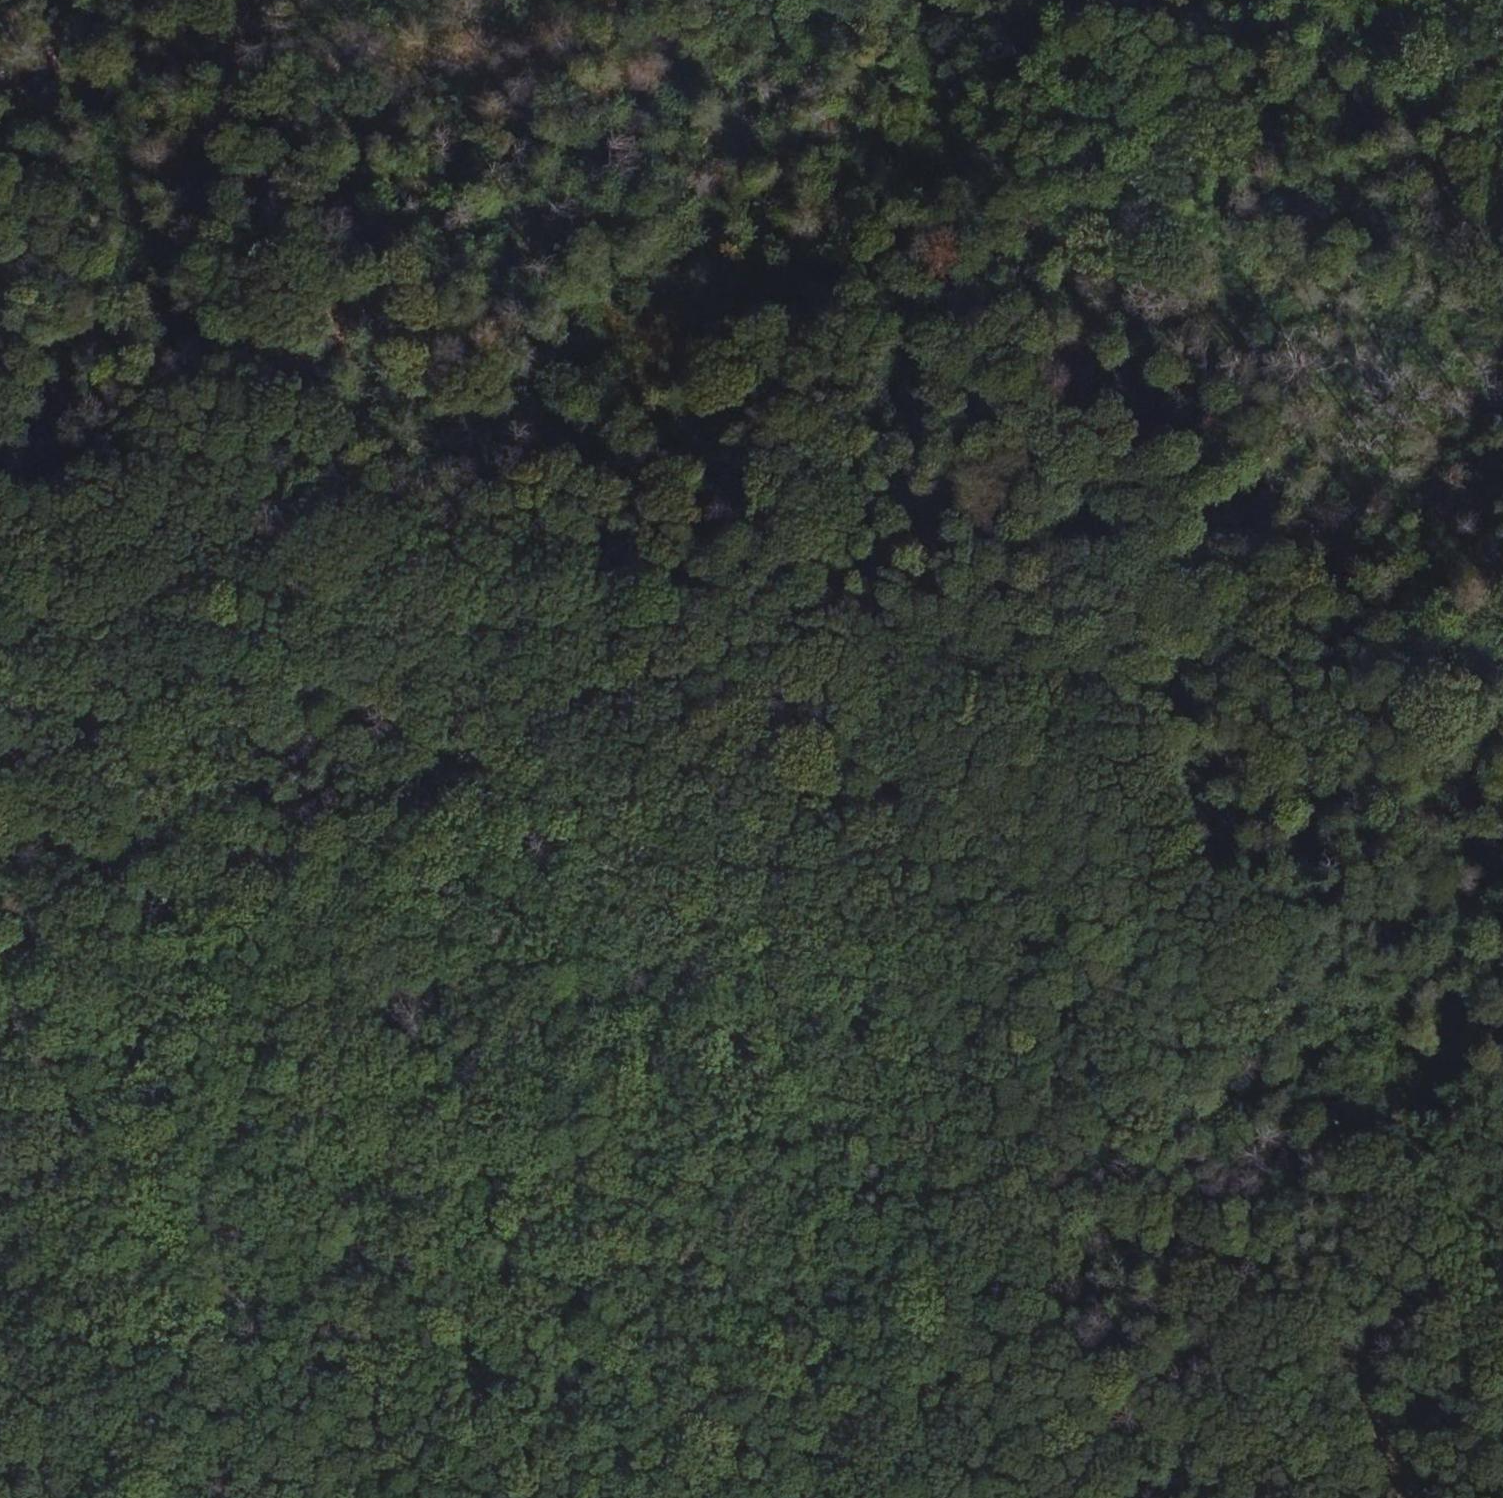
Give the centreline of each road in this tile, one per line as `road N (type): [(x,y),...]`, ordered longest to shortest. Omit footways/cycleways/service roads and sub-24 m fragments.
road 1 (track): [(0,461),(1063,691),(1116,725),(1499,1359)]
road 2 (track): [(1502,1358),(1265,1497)]

